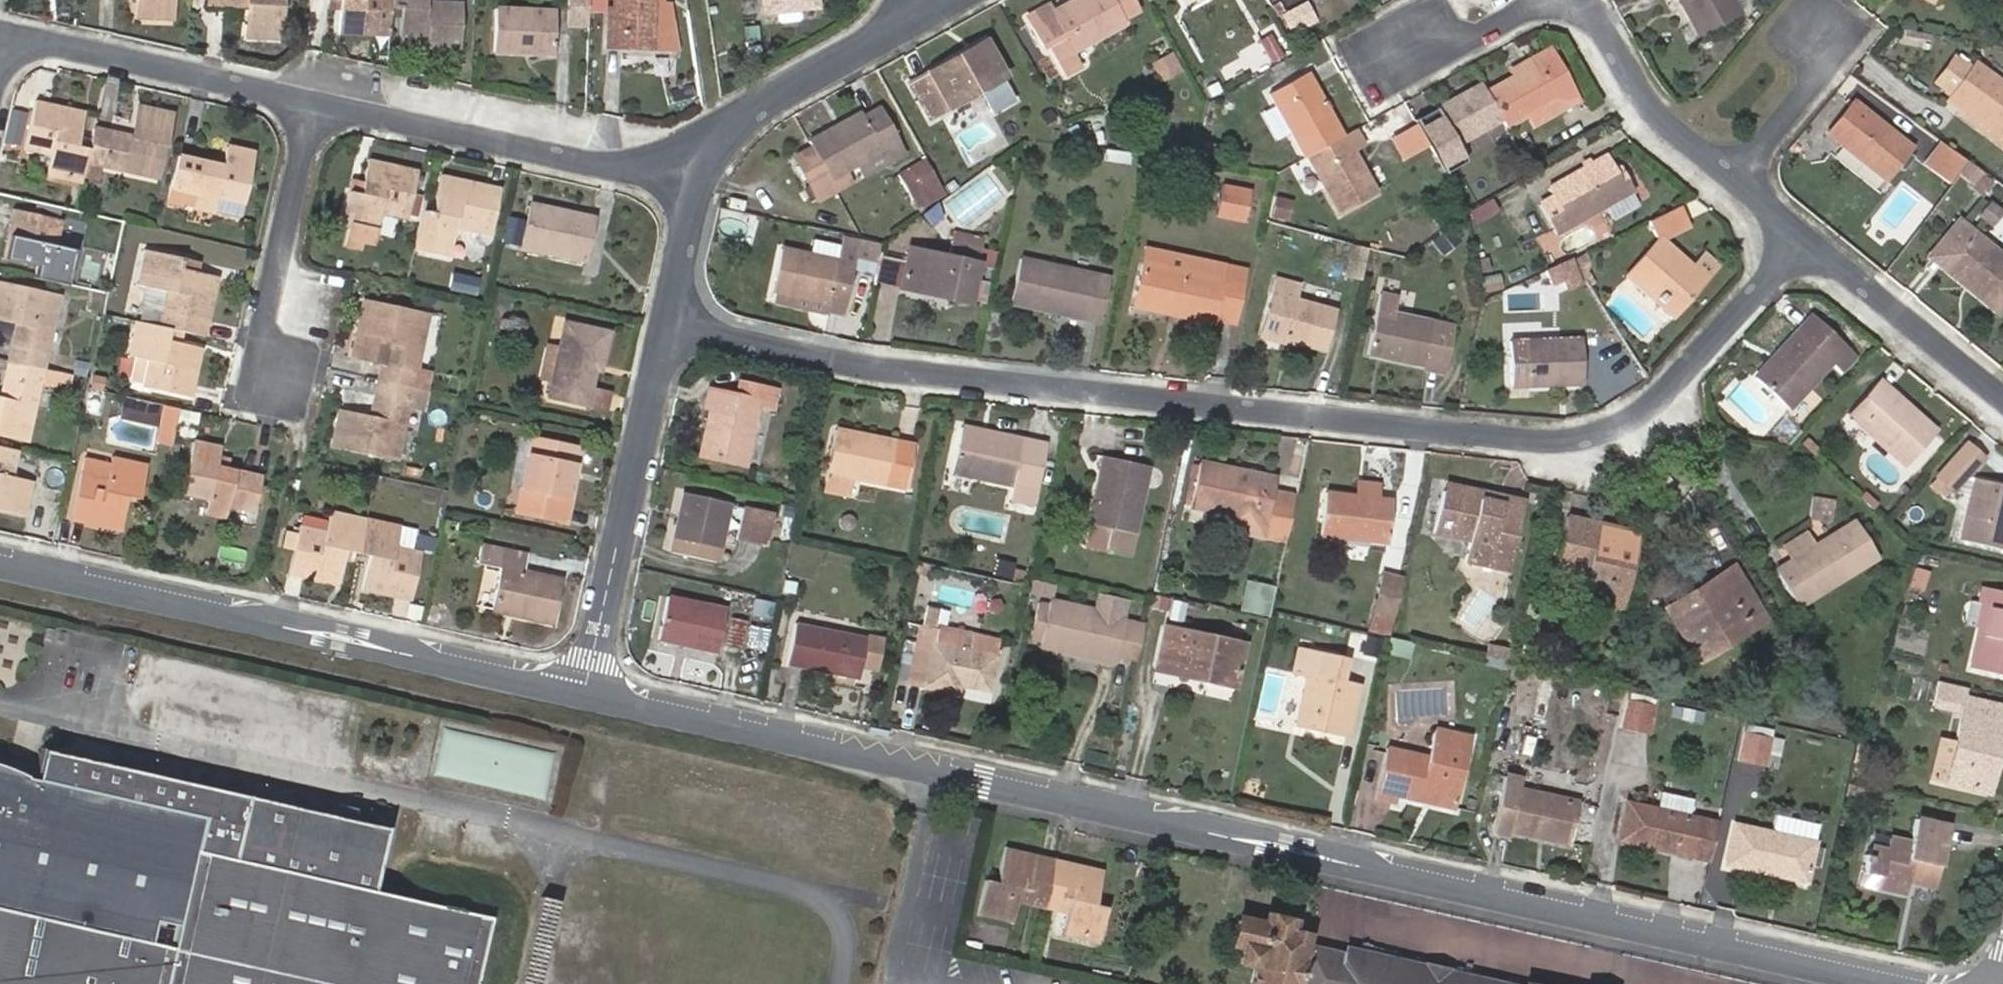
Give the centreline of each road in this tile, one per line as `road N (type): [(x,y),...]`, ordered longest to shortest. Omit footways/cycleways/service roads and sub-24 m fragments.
road 1 (tertiary): [(584,697),(1875,983)]
road 2 (residential): [(670,328),(885,367),(1569,443),(1642,418),(1806,237)]
road 3 (tertiary): [(0,566),(584,697)]
road 4 (residential): [(320,107),(697,187)]
road 5 (residential): [(584,697),(670,328)]
road 6 (residential): [(0,92),(29,40),(320,107)]
road 7 (residential): [(697,187),(725,138),(749,117),(934,14)]
road 8 (residential): [(320,107),(269,339),(278,398)]
road 9 (residential): [(2002,392),(1806,237)]
road 10 (residential): [(1741,176),(1640,80),(1591,0)]
road 11 (residential): [(1741,176),(1824,74),(1829,44),(1818,19)]
road 12 (residential): [(1539,0),(1436,51),(1404,52),(1376,40)]
road 13 (residential): [(670,328),(697,187)]

